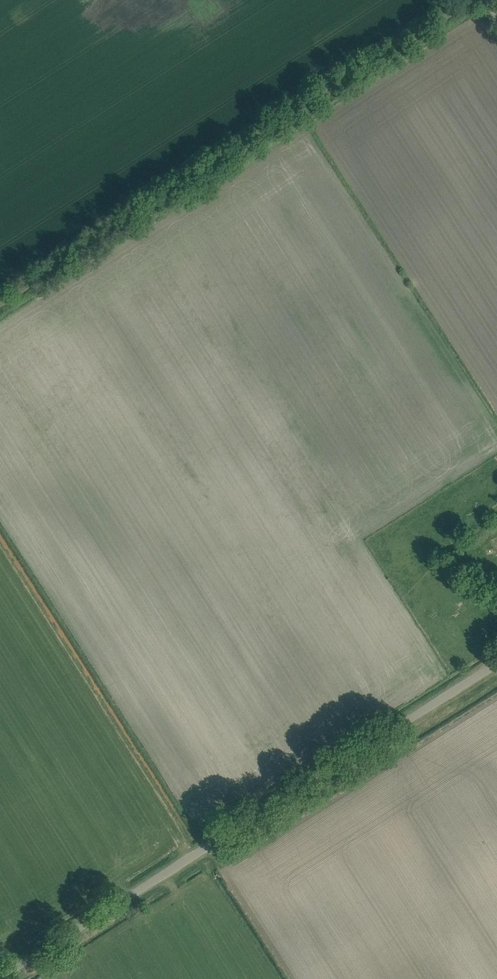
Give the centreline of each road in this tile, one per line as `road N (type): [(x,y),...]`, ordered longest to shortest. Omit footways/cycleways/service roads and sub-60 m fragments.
road 1 (unclassified): [(0,976),(496,663)]
road 2 (track): [(0,306),(479,0)]

